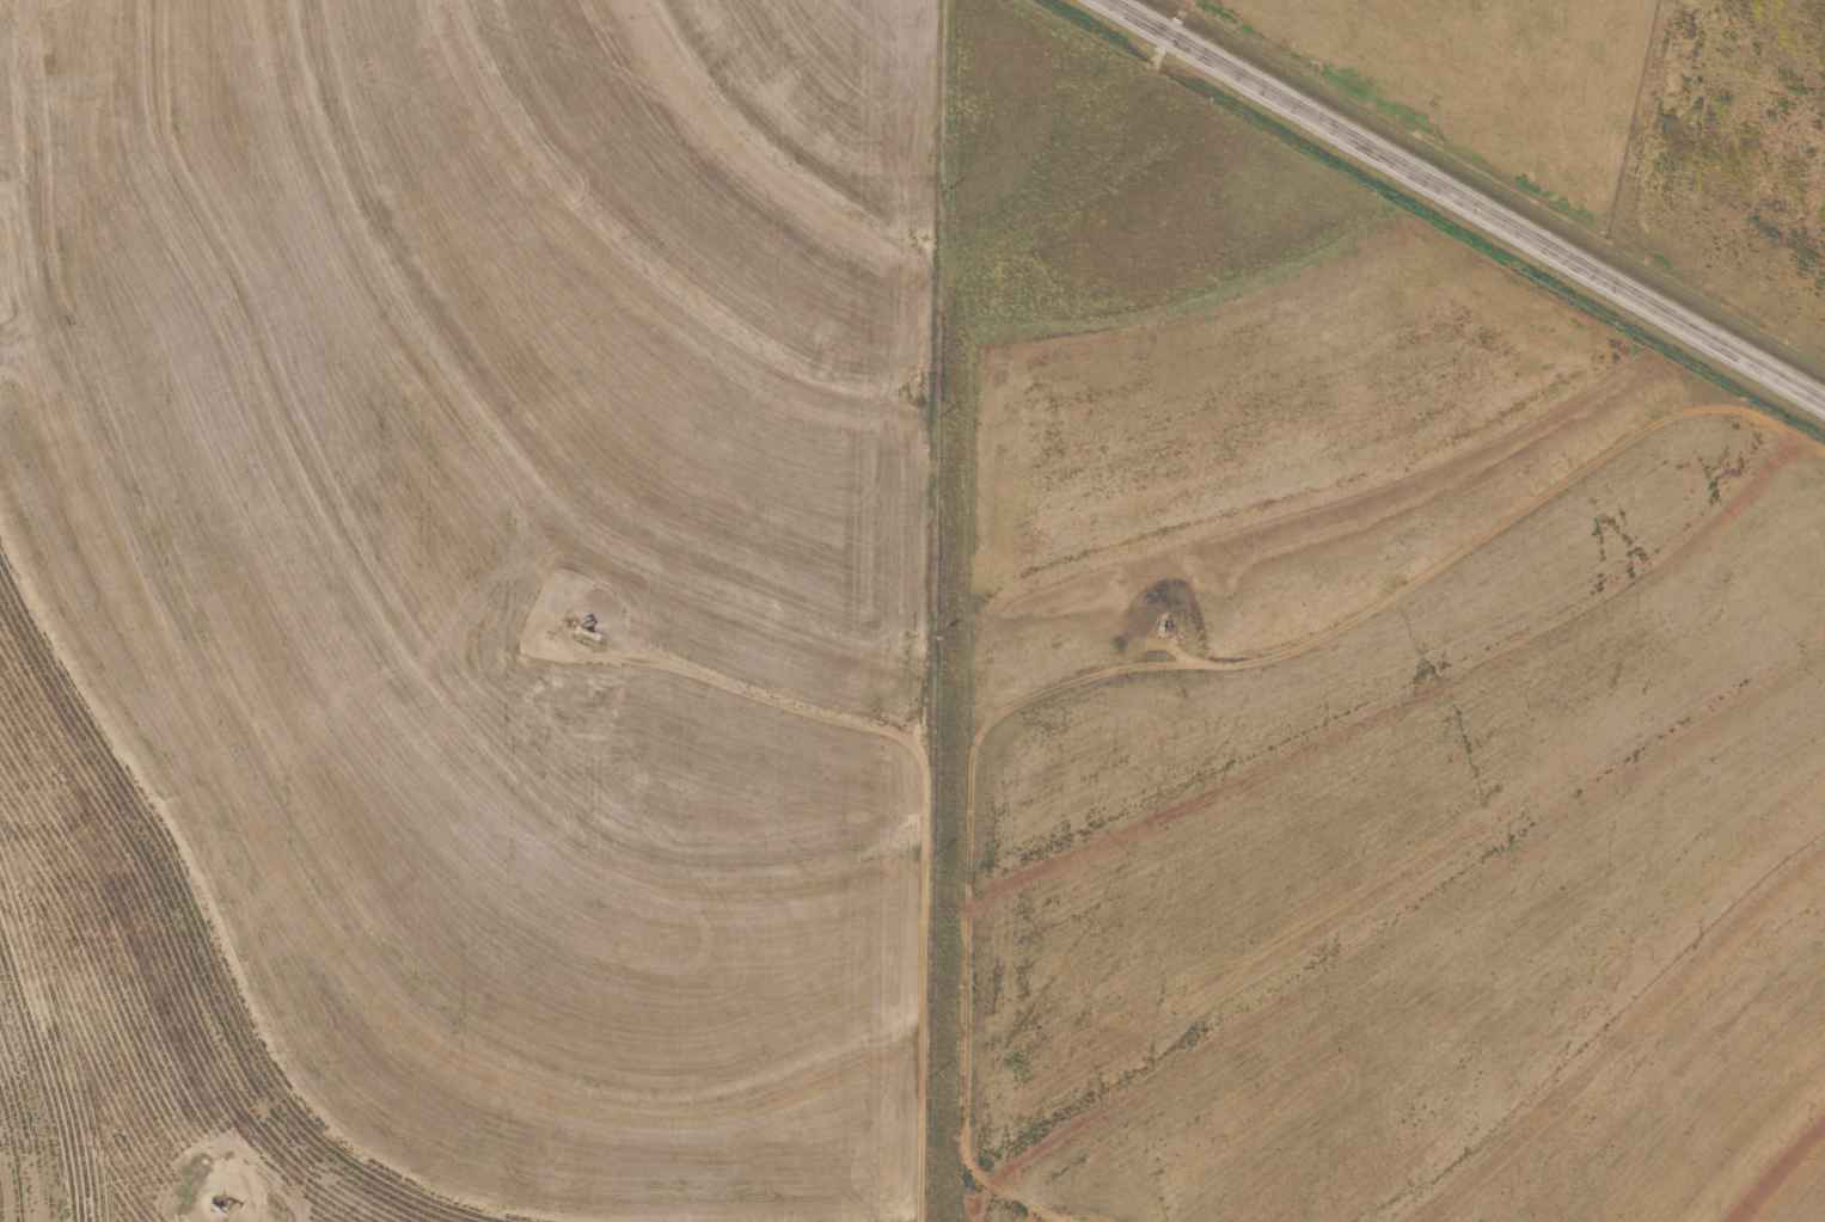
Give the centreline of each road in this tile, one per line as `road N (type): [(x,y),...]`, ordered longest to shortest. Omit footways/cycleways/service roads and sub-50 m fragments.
road 1 (primary): [(1111,0),(1824,401)]
road 2 (residential): [(1194,47),(1187,110),(1184,784)]

